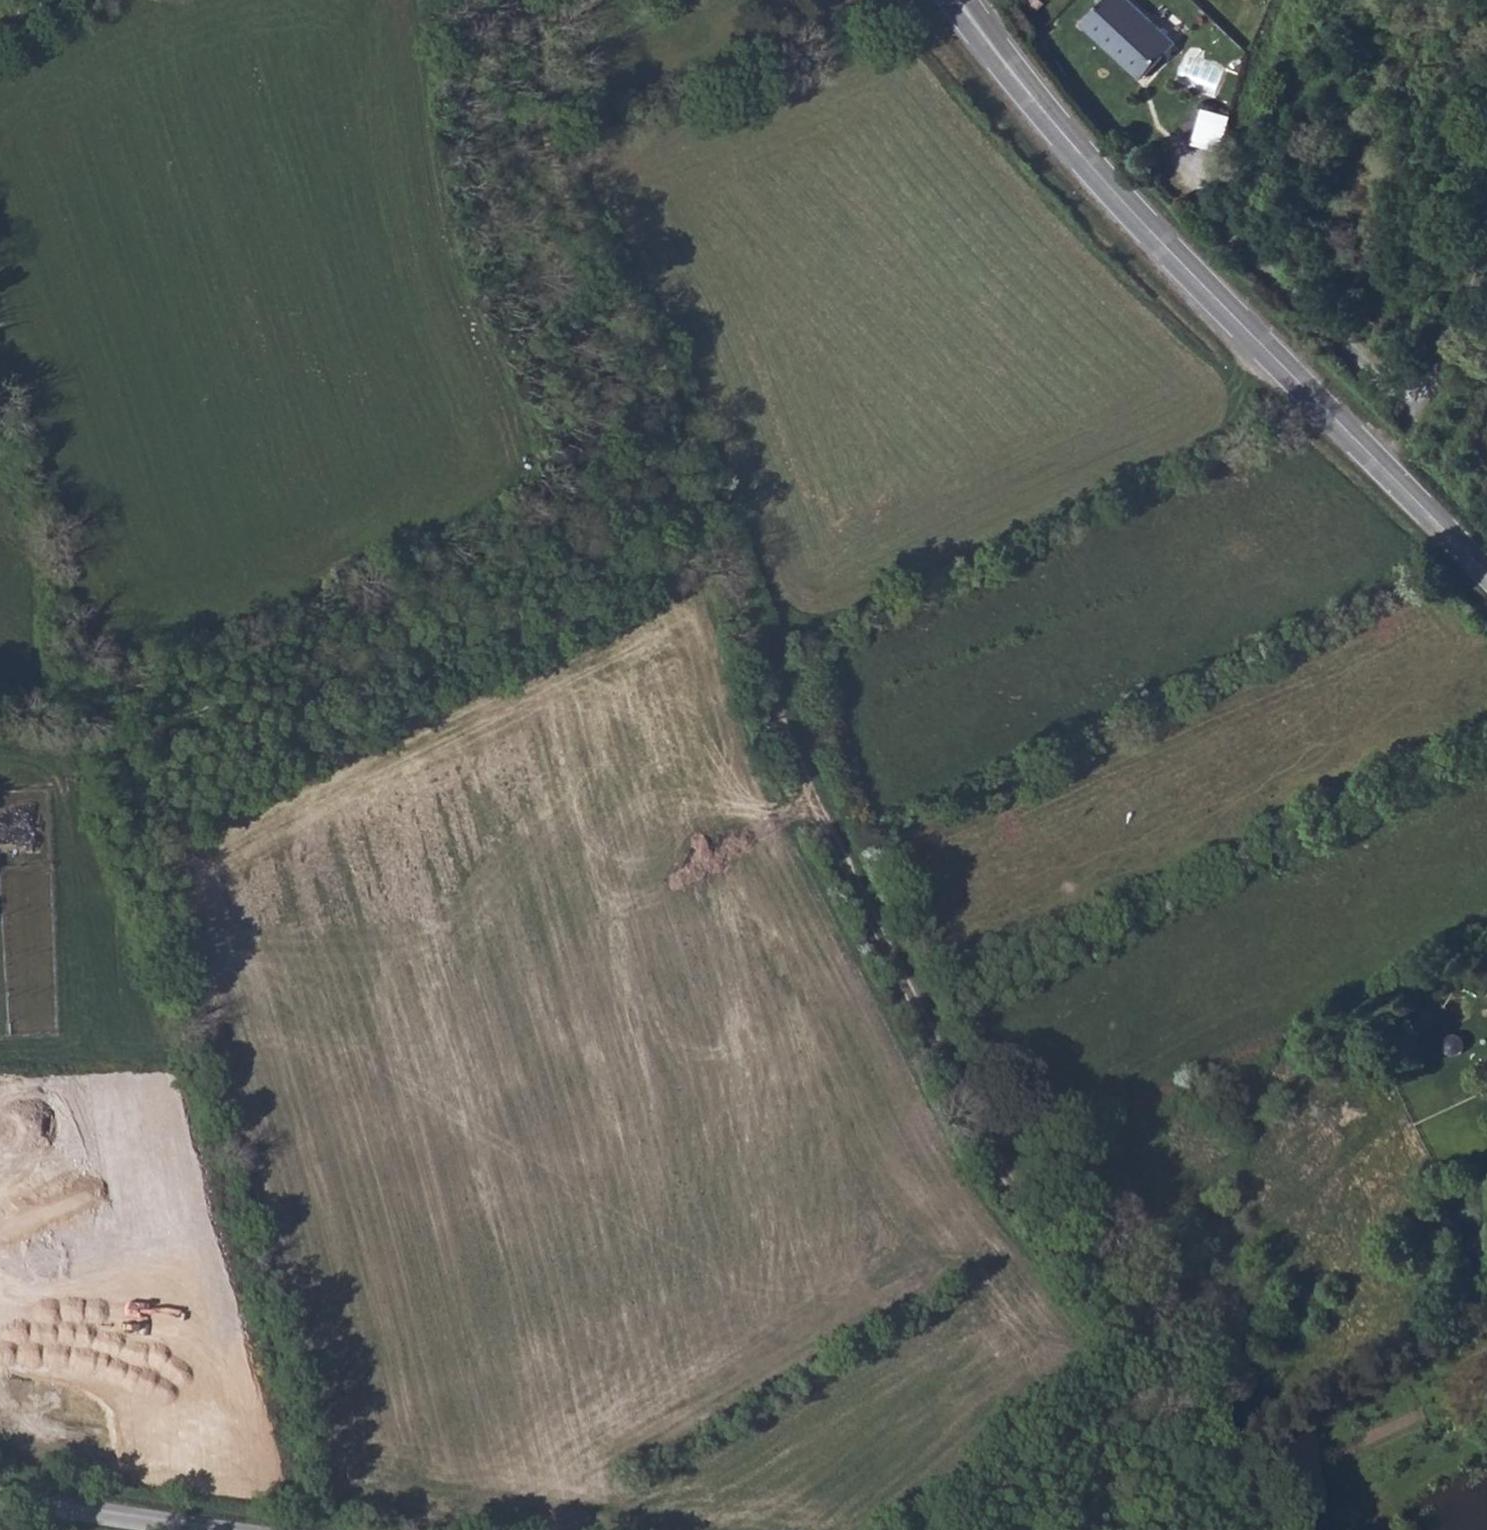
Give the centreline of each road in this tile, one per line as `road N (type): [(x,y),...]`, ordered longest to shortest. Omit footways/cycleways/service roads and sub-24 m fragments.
road 1 (track): [(1239,1529),(1041,1257),(783,759),(725,545),(530,58)]
road 2 (secondary): [(958,0),(1079,153),(1486,568)]
road 3 (unclassified): [(0,1499),(204,1529)]

